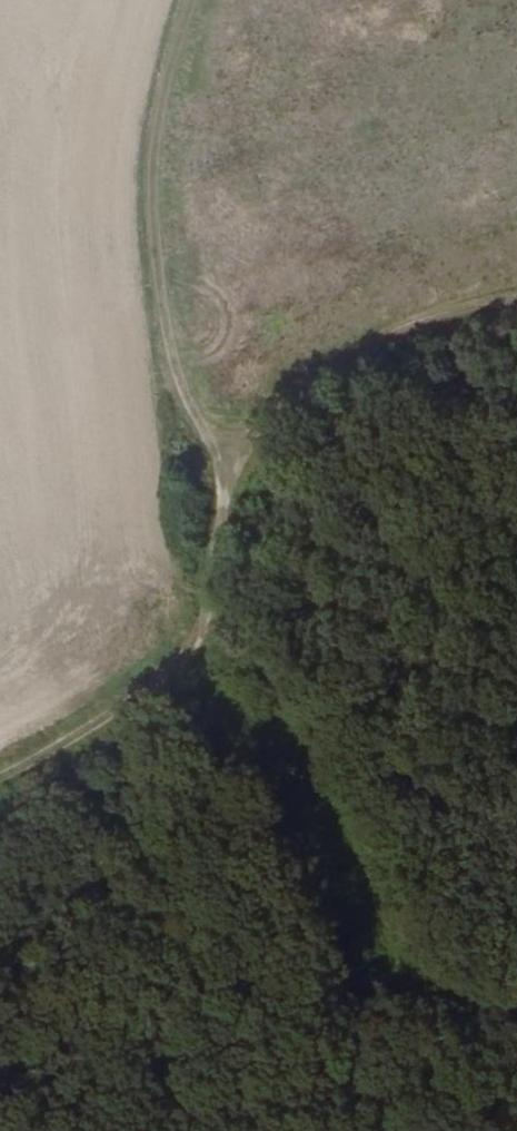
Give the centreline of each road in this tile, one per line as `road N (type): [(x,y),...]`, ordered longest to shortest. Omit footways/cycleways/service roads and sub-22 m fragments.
road 1 (track): [(137,1130),(209,678),(220,496),(232,477)]
road 2 (track): [(199,0),(155,152),(172,317),(189,389),(232,477)]
road 3 (track): [(232,477),(268,422),(395,343),(516,318)]
road 4 (track): [(212,623),(160,685),(0,790)]

